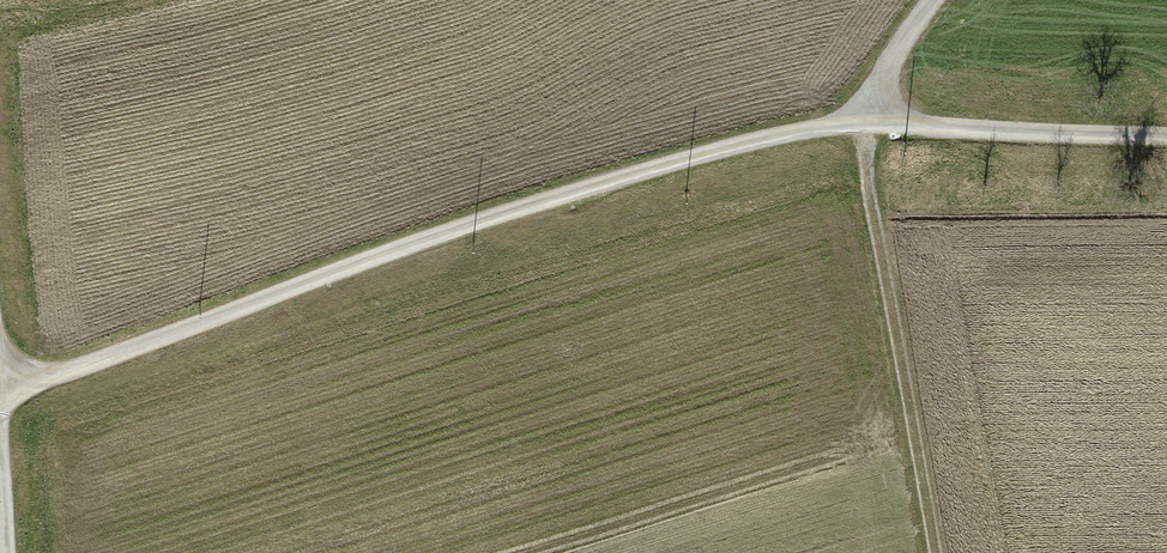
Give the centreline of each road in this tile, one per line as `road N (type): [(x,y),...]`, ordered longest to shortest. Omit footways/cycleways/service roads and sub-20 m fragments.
road 1 (unclassified): [(0,405),(7,394),(207,317),(738,141),(866,116),(1166,133)]
road 2 (track): [(937,552),(870,188),(866,116),(886,65),(932,0)]
road 3 (track): [(12,552),(0,432)]

